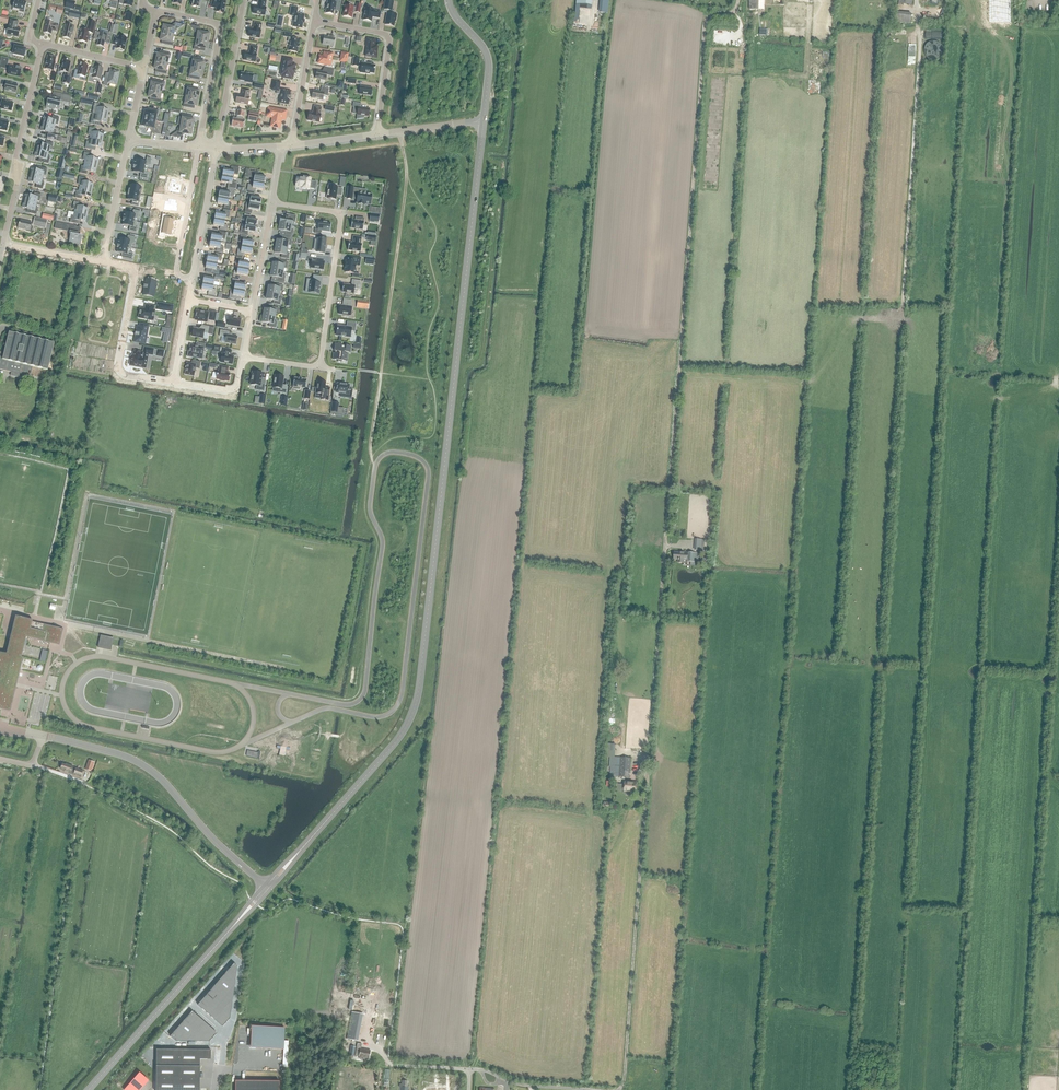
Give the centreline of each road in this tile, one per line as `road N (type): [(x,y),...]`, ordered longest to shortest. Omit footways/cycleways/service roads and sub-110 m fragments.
road 1 (track): [(618,1089),(706,21),(730,14),(739,0)]
road 2 (tertiary): [(298,852),(393,745),(415,705),(484,121)]
road 3 (unclassified): [(42,735),(139,762),(264,885)]
road 4 (tertiary): [(88,1089),(238,920)]
road 5 (residential): [(320,367),(340,217),(272,203)]
road 6 (residential): [(42,44),(4,244)]
road 7 (residential): [(198,147),(221,25),(155,11)]
road 8 (residential): [(103,262),(134,271),(120,370),(174,382)]
road 9 (residential): [(377,135),(388,36),(314,21)]
road 10 (residential): [(216,149),(243,0)]
road 11 (residential): [(192,280),(176,271),(198,147)]
road 12 (tertiary): [(484,121),(489,63),(448,0)]
road 13 (residential): [(216,149),(192,280)]
road 14 (residential): [(291,145),(314,21)]
road 15 (residential): [(103,262),(129,140)]
road 16 (residential): [(469,1069),(530,1086),(587,1089)]

